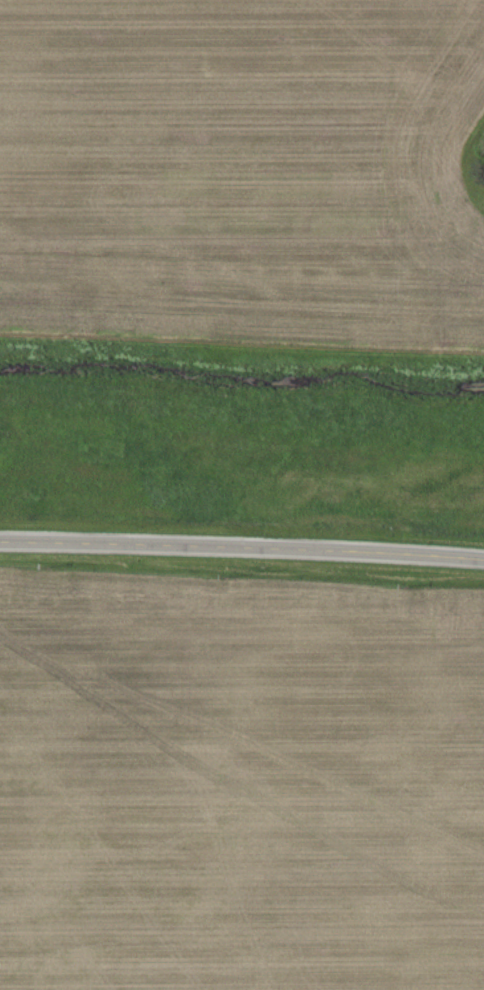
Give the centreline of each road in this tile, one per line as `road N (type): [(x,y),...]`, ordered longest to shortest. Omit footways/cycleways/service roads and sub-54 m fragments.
road 1 (secondary): [(483,557),(0,542)]

